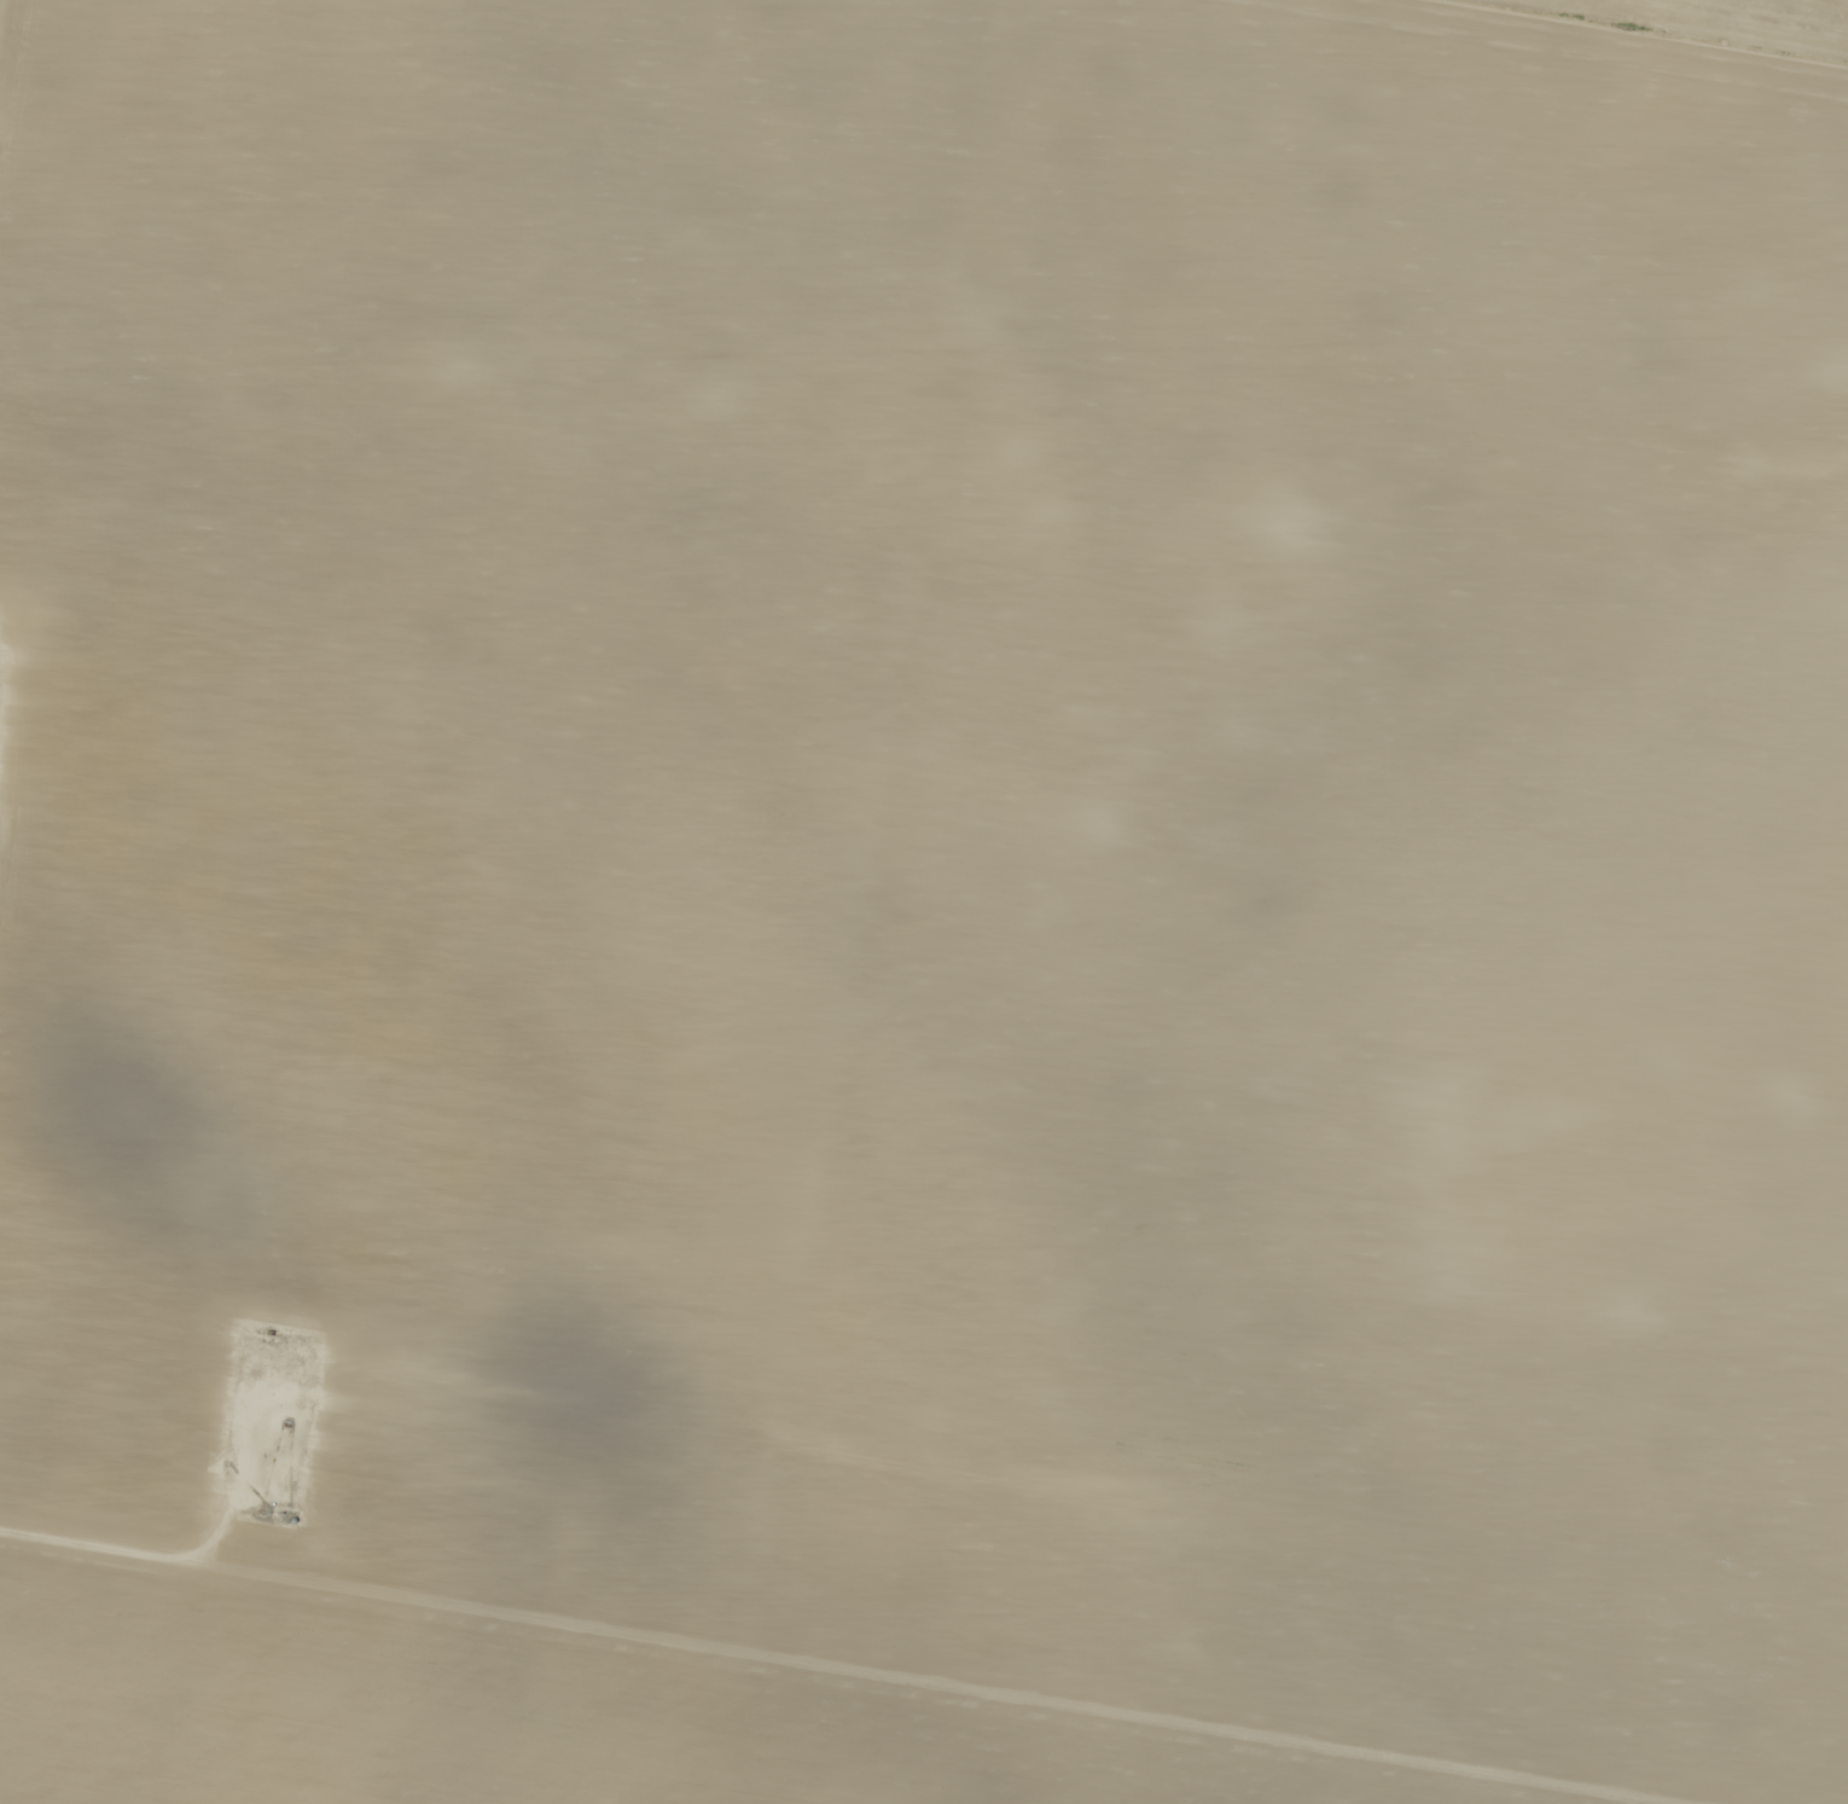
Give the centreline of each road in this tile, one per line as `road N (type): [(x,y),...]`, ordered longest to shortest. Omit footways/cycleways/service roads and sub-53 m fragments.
road 1 (residential): [(1538,0),(1847,52)]

